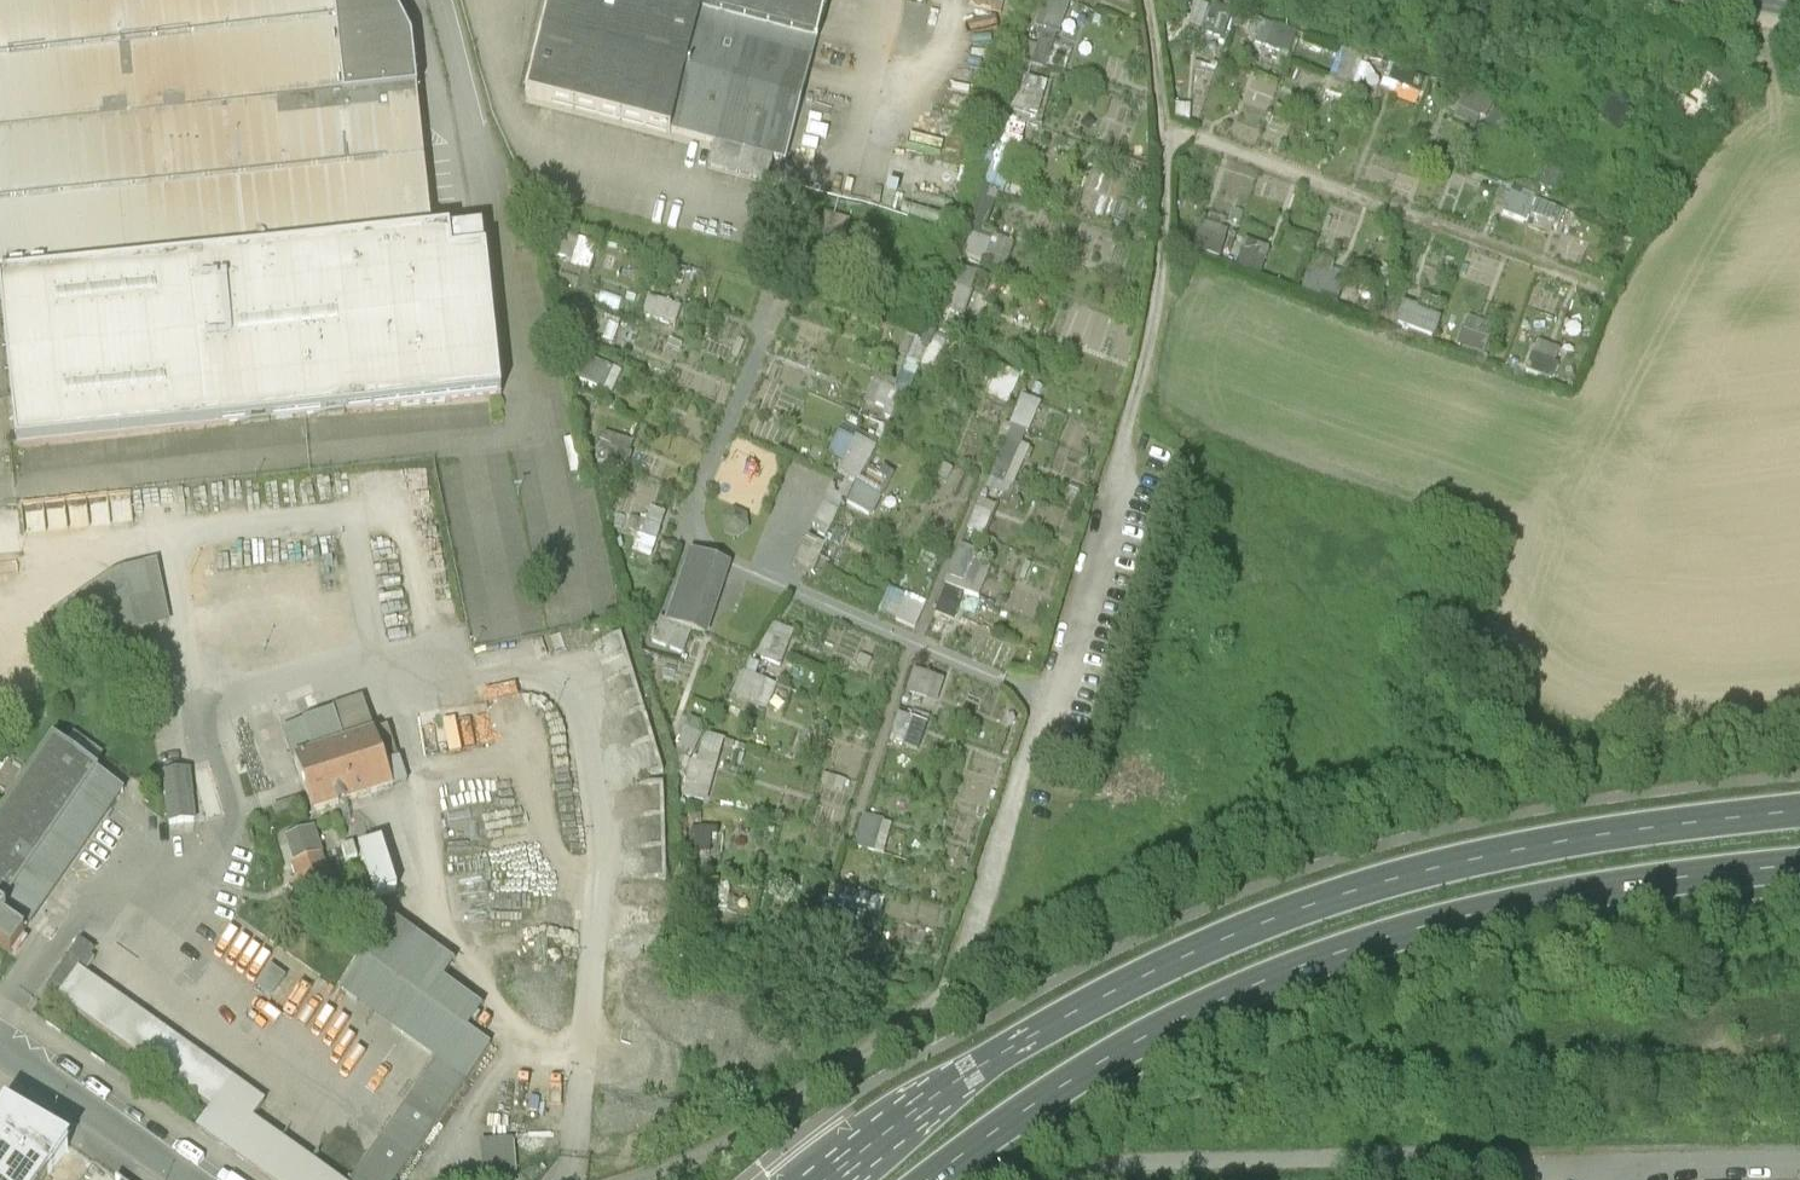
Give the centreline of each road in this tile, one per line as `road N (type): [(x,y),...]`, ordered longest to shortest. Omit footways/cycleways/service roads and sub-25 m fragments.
road 1 (primary): [(1799,807),(1504,851),(1281,916),(1144,974),(986,1066),(828,1179)]
road 2 (primary): [(934,1179),(1016,1115),(1143,1037),(1371,941),(1624,883),(1799,860)]
road 3 (residential): [(0,1046),(193,1179)]
road 4 (residential): [(1598,1164),(1799,1161)]

